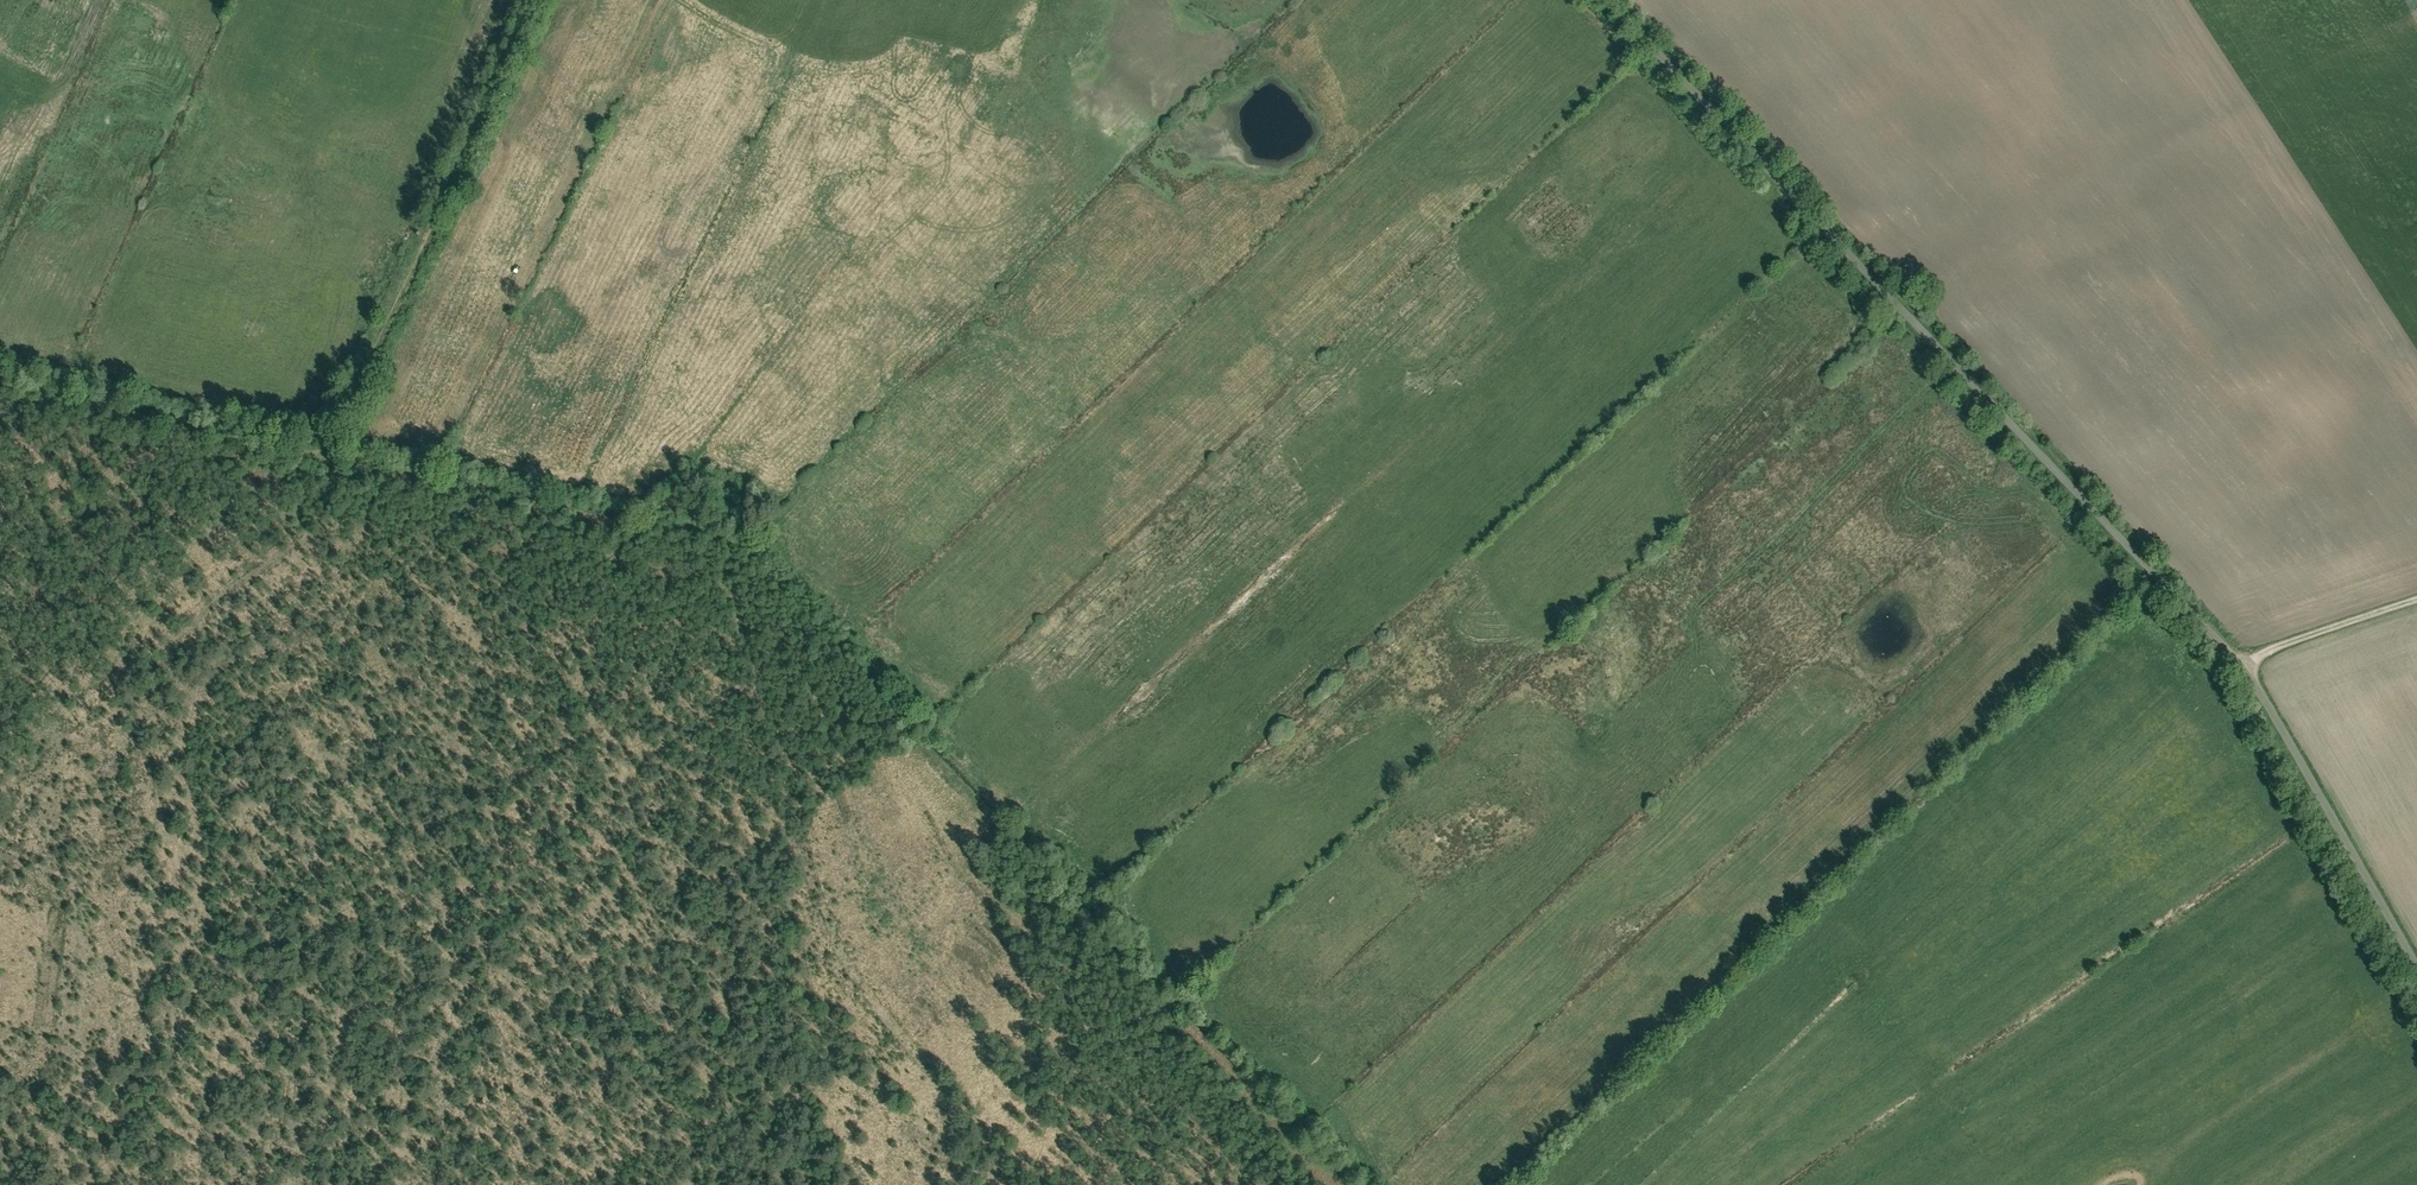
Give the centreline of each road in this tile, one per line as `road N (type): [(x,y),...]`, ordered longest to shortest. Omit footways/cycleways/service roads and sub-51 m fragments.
road 1 (residential): [(2416,972),(2227,641),(1610,0)]

